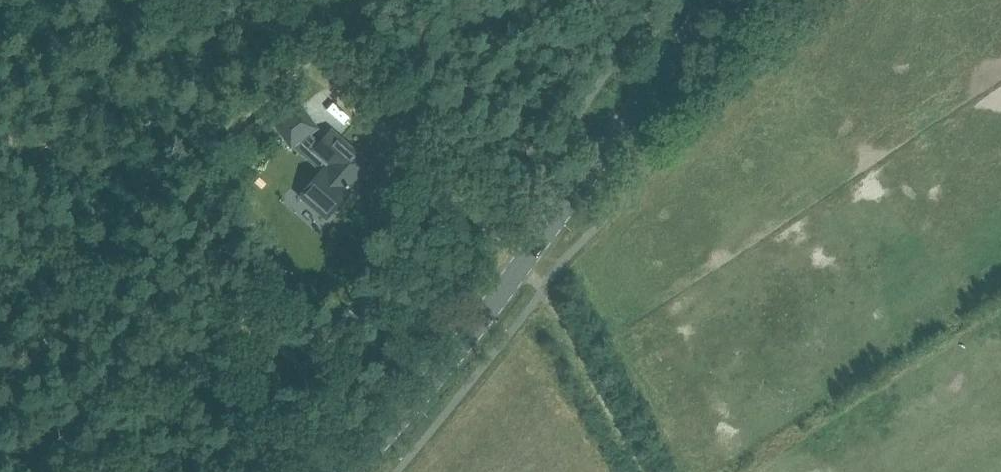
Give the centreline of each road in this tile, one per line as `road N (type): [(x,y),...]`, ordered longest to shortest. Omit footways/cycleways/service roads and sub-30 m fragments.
road 1 (track): [(648,471),(524,246),(234,0)]
road 2 (tertiary): [(342,471),(448,348),(711,0)]

